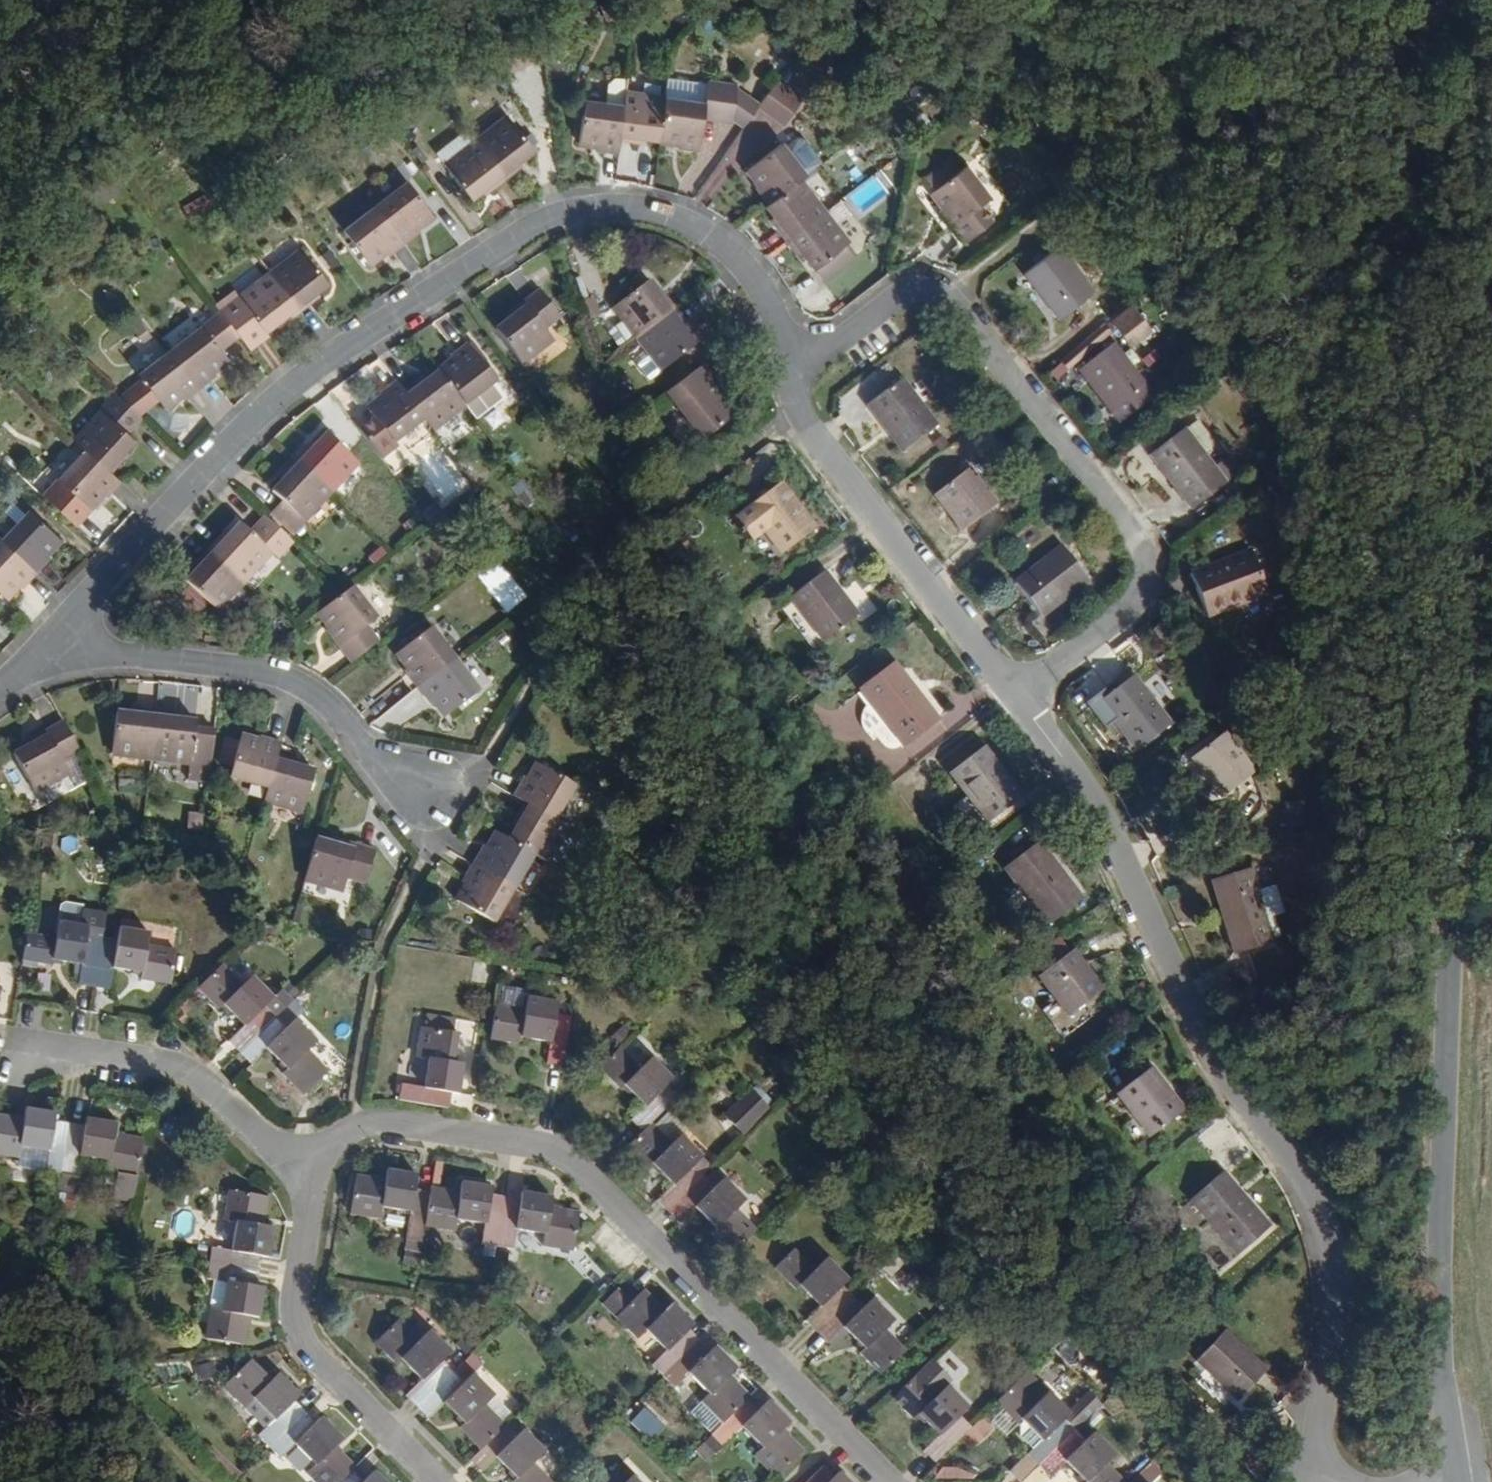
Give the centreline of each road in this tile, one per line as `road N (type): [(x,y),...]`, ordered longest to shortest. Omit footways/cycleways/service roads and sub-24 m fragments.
road 1 (tertiary): [(1491,264),(1476,365),(1444,847),(1439,1306),(1458,1481)]
road 2 (residential): [(33,666),(186,485),(279,395),(554,215),(589,206),(657,211),(716,240),(769,302),(797,366)]
road 3 (residential): [(1308,1481),(1327,1376),(1321,1254),(1308,1203),(1204,1052),(1137,888),(1014,694)]
road 4 (residential): [(891,1481),(565,1156),(380,1122),(346,1132),(298,1174)]
road 5 (residential): [(797,366),(904,293),(920,286),(946,292),(1143,545),(1145,580),(1136,600),(1014,694)]
road 6 (residential): [(439,797),(379,760),(305,686),(274,673),(110,655),(33,666)]
road 7 (residential): [(298,1174),(295,1320),(308,1348),(442,1481)]
road 8 (residential): [(1014,694),(794,403)]
road 9 (residential): [(15,1039),(179,1066),(298,1174)]
road 10 (track): [(130,0),(0,88)]

